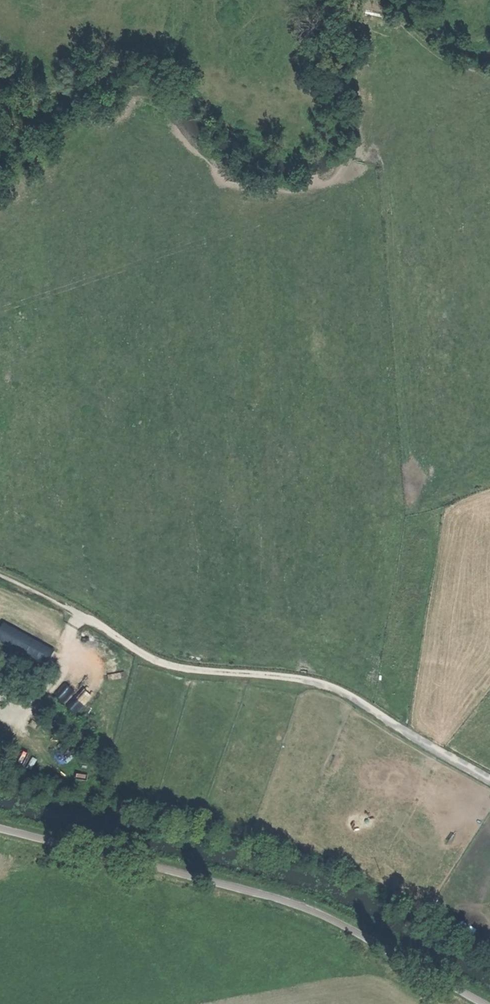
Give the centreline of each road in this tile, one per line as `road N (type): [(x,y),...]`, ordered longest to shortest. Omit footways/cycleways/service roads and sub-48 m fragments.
road 1 (track): [(0,575),(163,663),(344,692),(489,780)]

